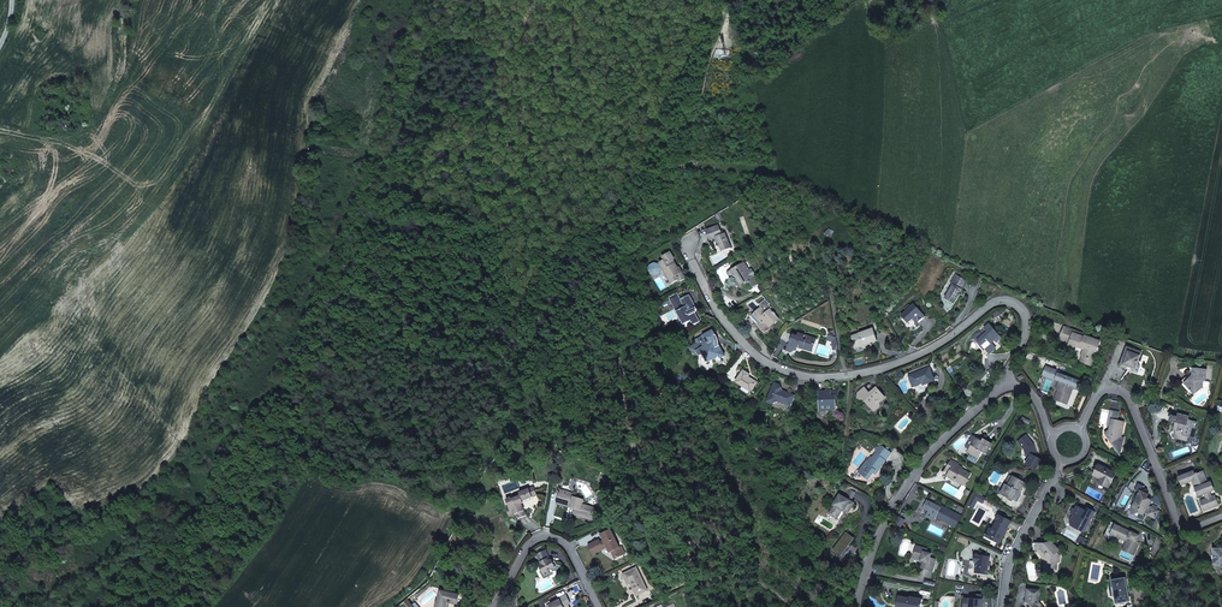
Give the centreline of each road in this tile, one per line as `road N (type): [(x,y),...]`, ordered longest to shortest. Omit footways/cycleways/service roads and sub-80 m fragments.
road 1 (residential): [(680,243),(721,315),(754,353),(808,376),(849,376),(903,361),(941,343),(991,303),(1013,303),(1026,319),(1005,387)]
road 2 (track): [(607,313),(605,249),(625,194),(708,22),(730,10)]
road 3 (residential): [(858,606),(888,514),(923,457),(1005,387)]
road 4 (residential): [(1083,428),(1100,396),(1123,390),(1182,522)]
road 5 (residential): [(598,606),(570,550),(544,538),(524,551),(495,606)]
road 6 (residential): [(1005,606),(1009,568),(1061,463)]

